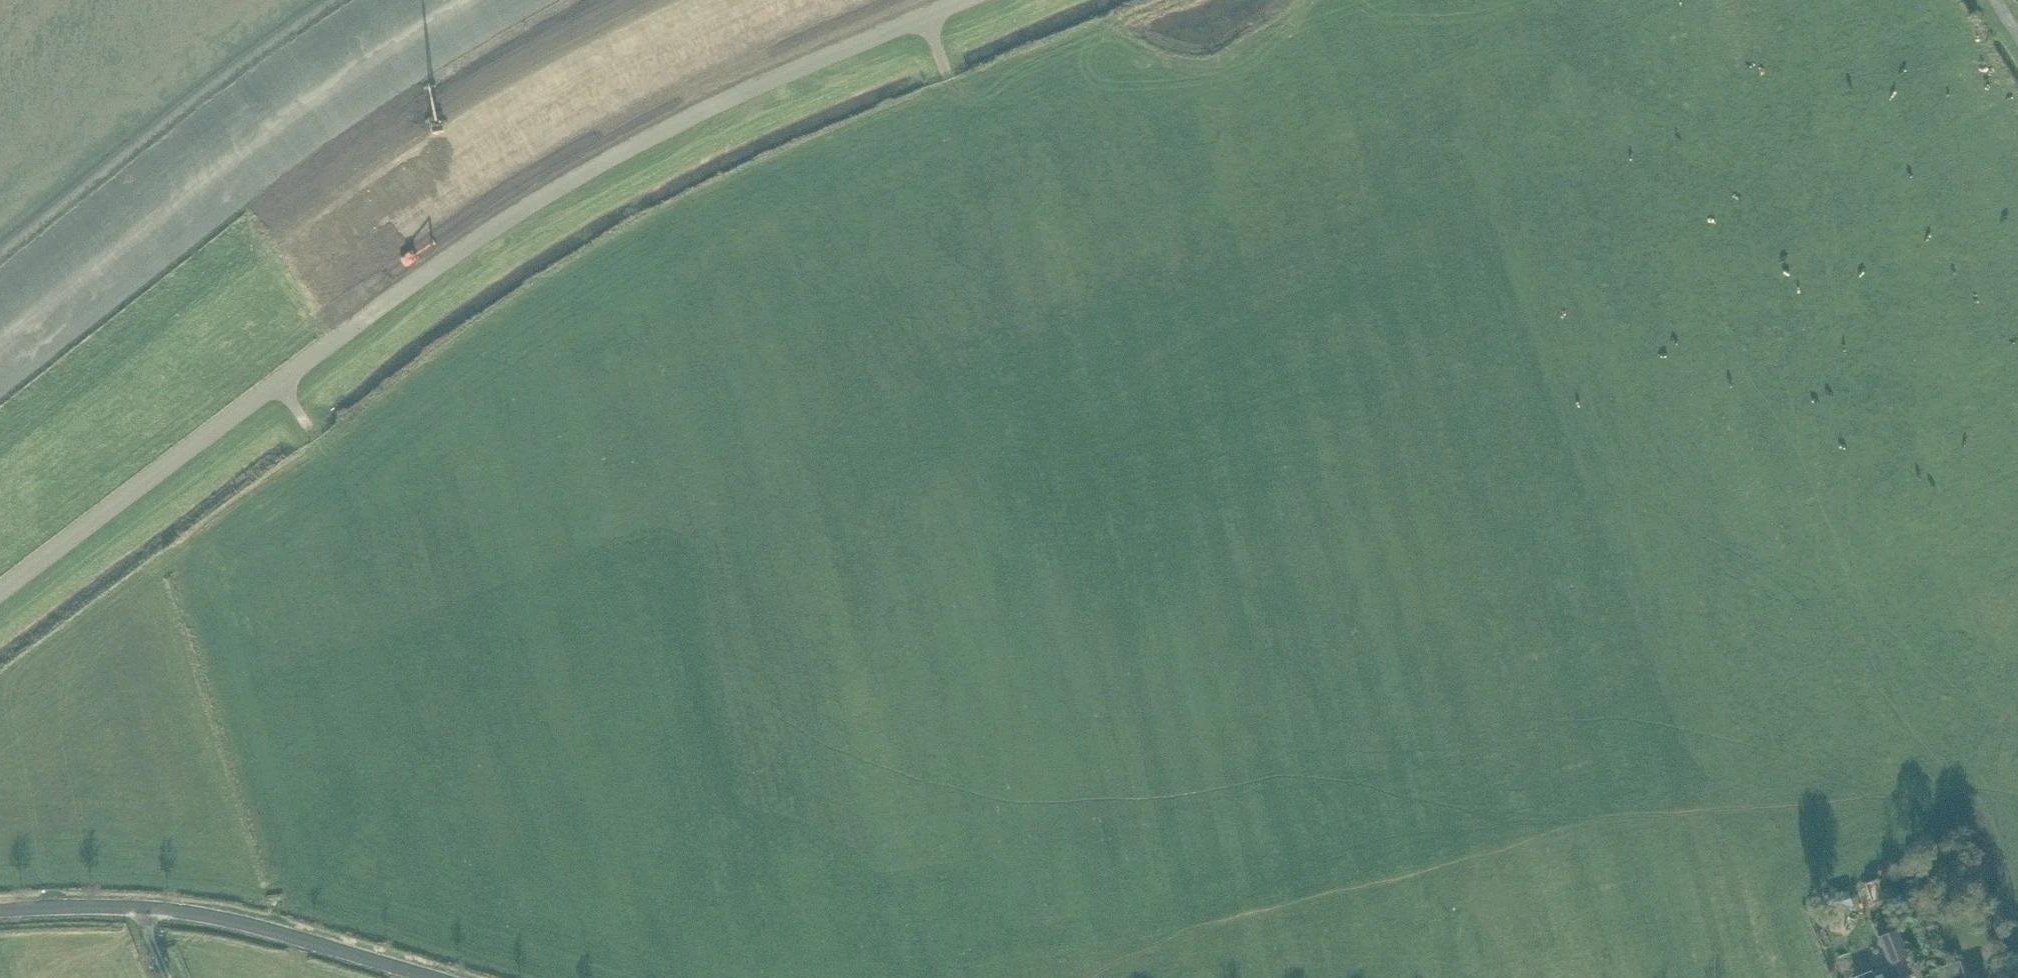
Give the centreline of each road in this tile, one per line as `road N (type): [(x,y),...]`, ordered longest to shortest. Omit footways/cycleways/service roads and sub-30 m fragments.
road 1 (unclassified): [(0,594),(509,220),(736,95),(965,0)]
road 2 (unclassified): [(0,910),(121,906),(232,919),(436,977)]

